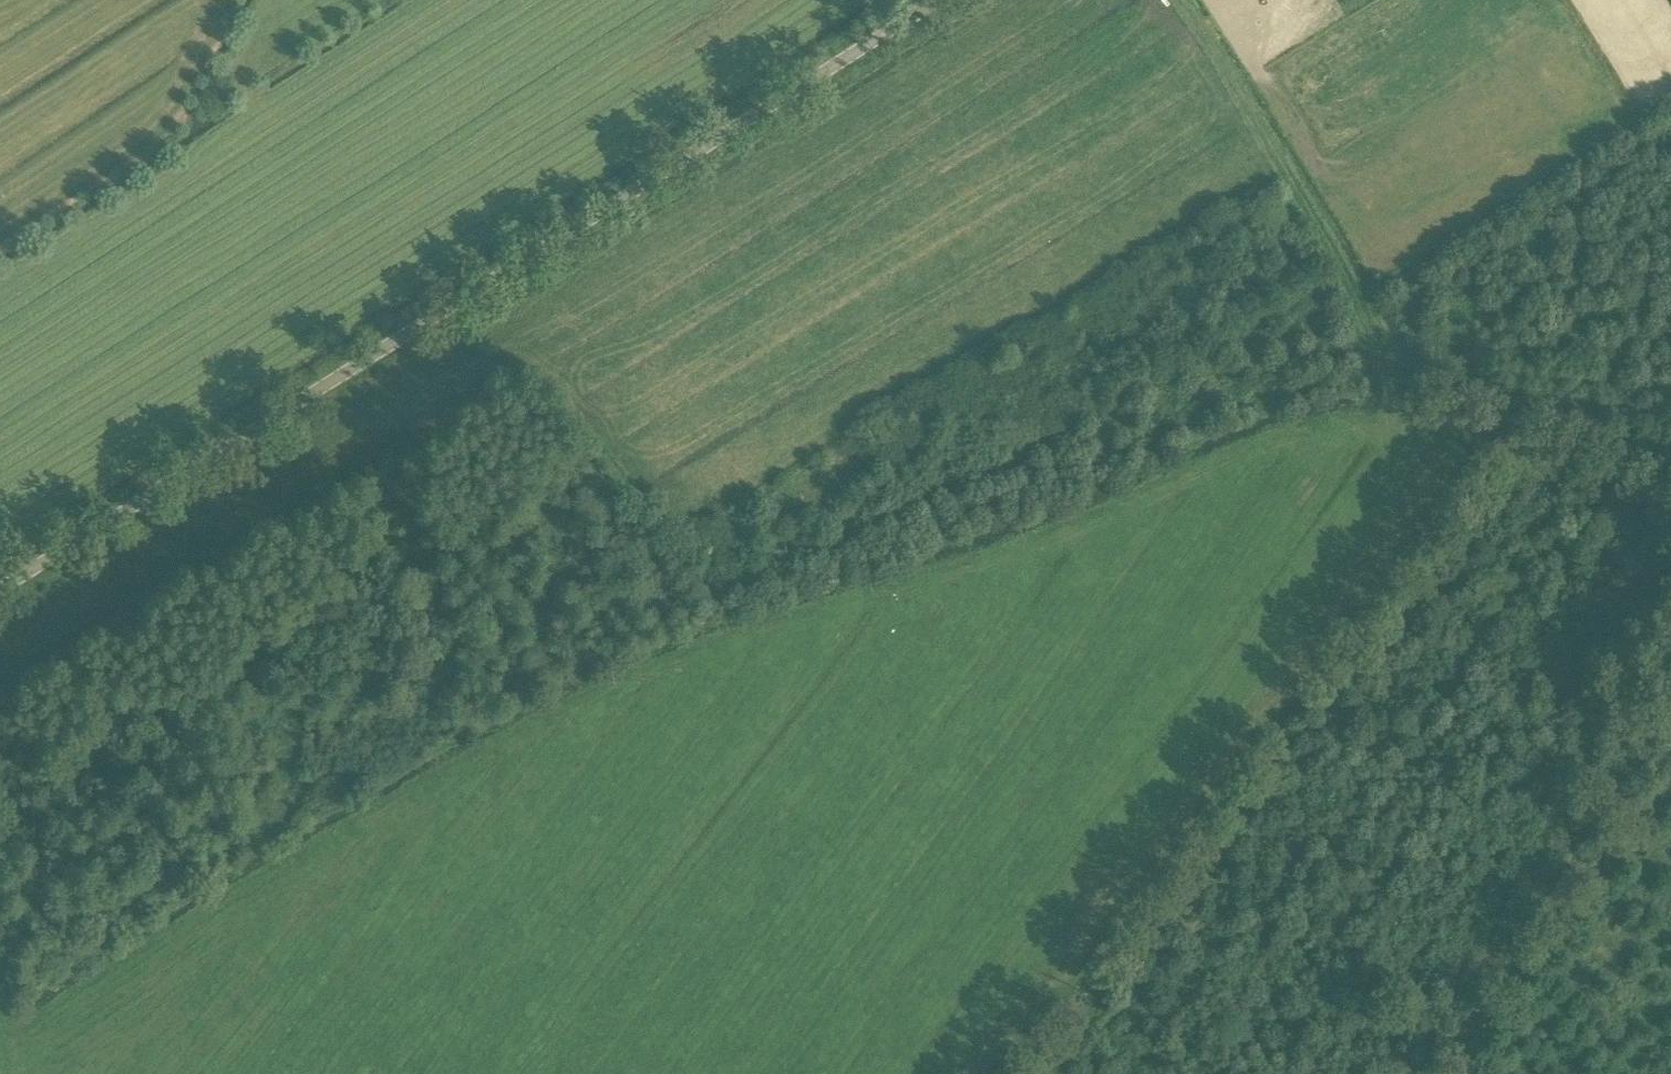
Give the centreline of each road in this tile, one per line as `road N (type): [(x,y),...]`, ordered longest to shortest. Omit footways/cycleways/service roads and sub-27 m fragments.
road 1 (unclassified): [(0,590),(939,0)]
road 2 (track): [(1176,0),(1353,293),(1390,401),(1379,442)]

